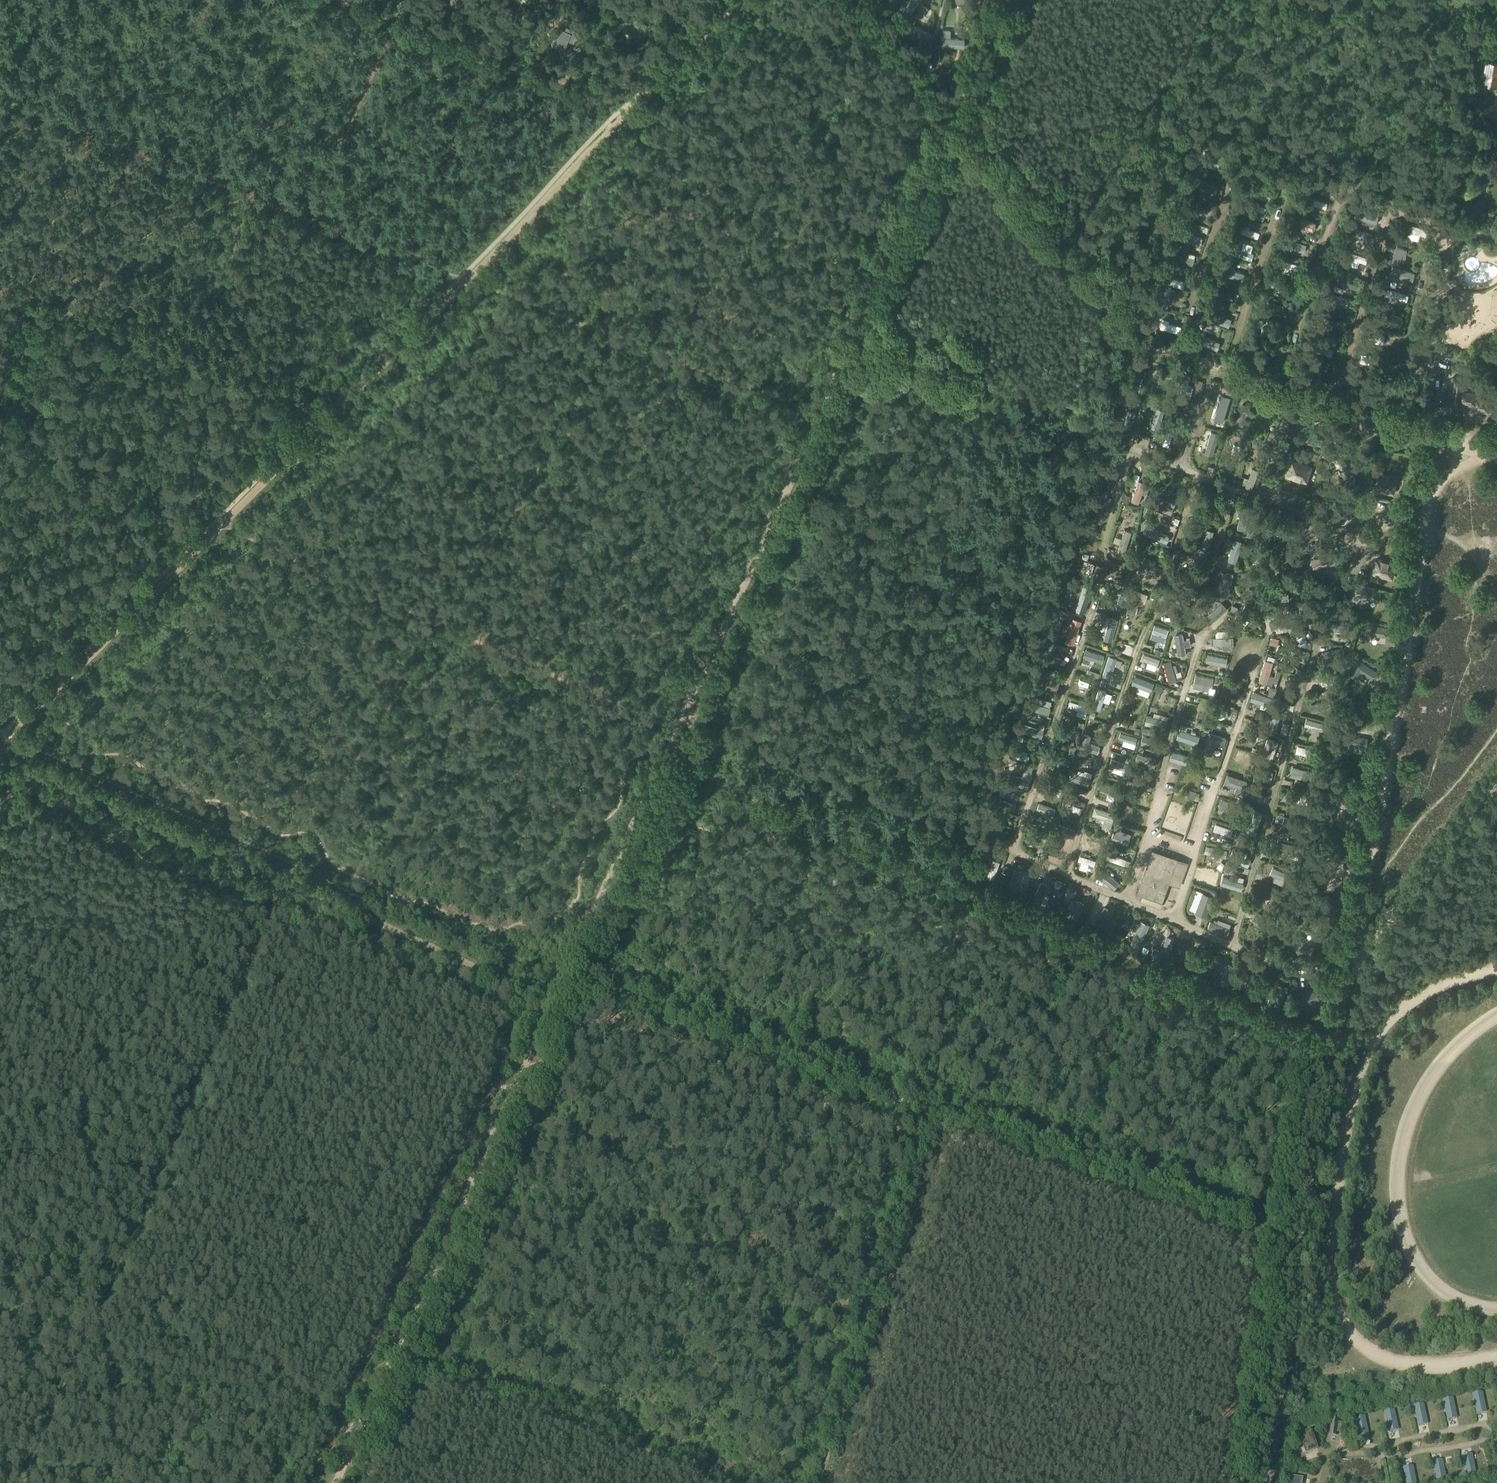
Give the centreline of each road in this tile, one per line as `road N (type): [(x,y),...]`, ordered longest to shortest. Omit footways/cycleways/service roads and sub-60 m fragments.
road 1 (track): [(562,984),(646,1004),(1243,1229),(1285,1232)]
road 2 (track): [(675,731),(949,121)]
road 3 (track): [(0,757),(554,1004)]
road 4 (track): [(1359,951),(1356,920),(1425,487),(1461,458),(1496,462)]
road 5 (track): [(393,24),(617,113),(885,264)]
road 6 (track): [(356,1437),(562,984)]
road 7 (track): [(465,281),(734,6)]
road 8 (track): [(227,525),(465,281)]
road 9 (track): [(0,746),(227,525)]
road 10 (track): [(1231,946),(1320,645)]
road 11 (track): [(1121,900),(1201,638),(1225,614)]
road 12 (track): [(1172,921),(1266,631)]
road 13 (track): [(356,1437),(99,1302)]
road 14 (track): [(1068,878),(1142,633),(1157,607)]
road 15 (track): [(1268,1482),(1308,1227)]
road 16 (track): [(1009,853),(1091,611)]
road 17 (track): [(562,984),(663,759)]
road 18 (track): [(1156,364),(1099,552)]
road 19 (track): [(99,1302),(21,1482)]
road 20 (track): [(1308,1227),(1338,1038)]
road 21 (track): [(1388,926),(1496,778)]
road 22 (track): [(870,1308),(820,1482)]
road 23 (track): [(1389,213),(1336,384)]
road 24 (track): [(1289,182),(1241,338)]
road 25 (track): [(1338,198),(1292,351)]
road 26 (track): [(1235,165),(1191,312)]
road 27 (track): [(1425,487),(1432,363),(1427,336)]
road 28 (track): [(1401,352),(1437,227)]
road 29 (track): [(1338,1038),(1355,967),(1388,926)]

